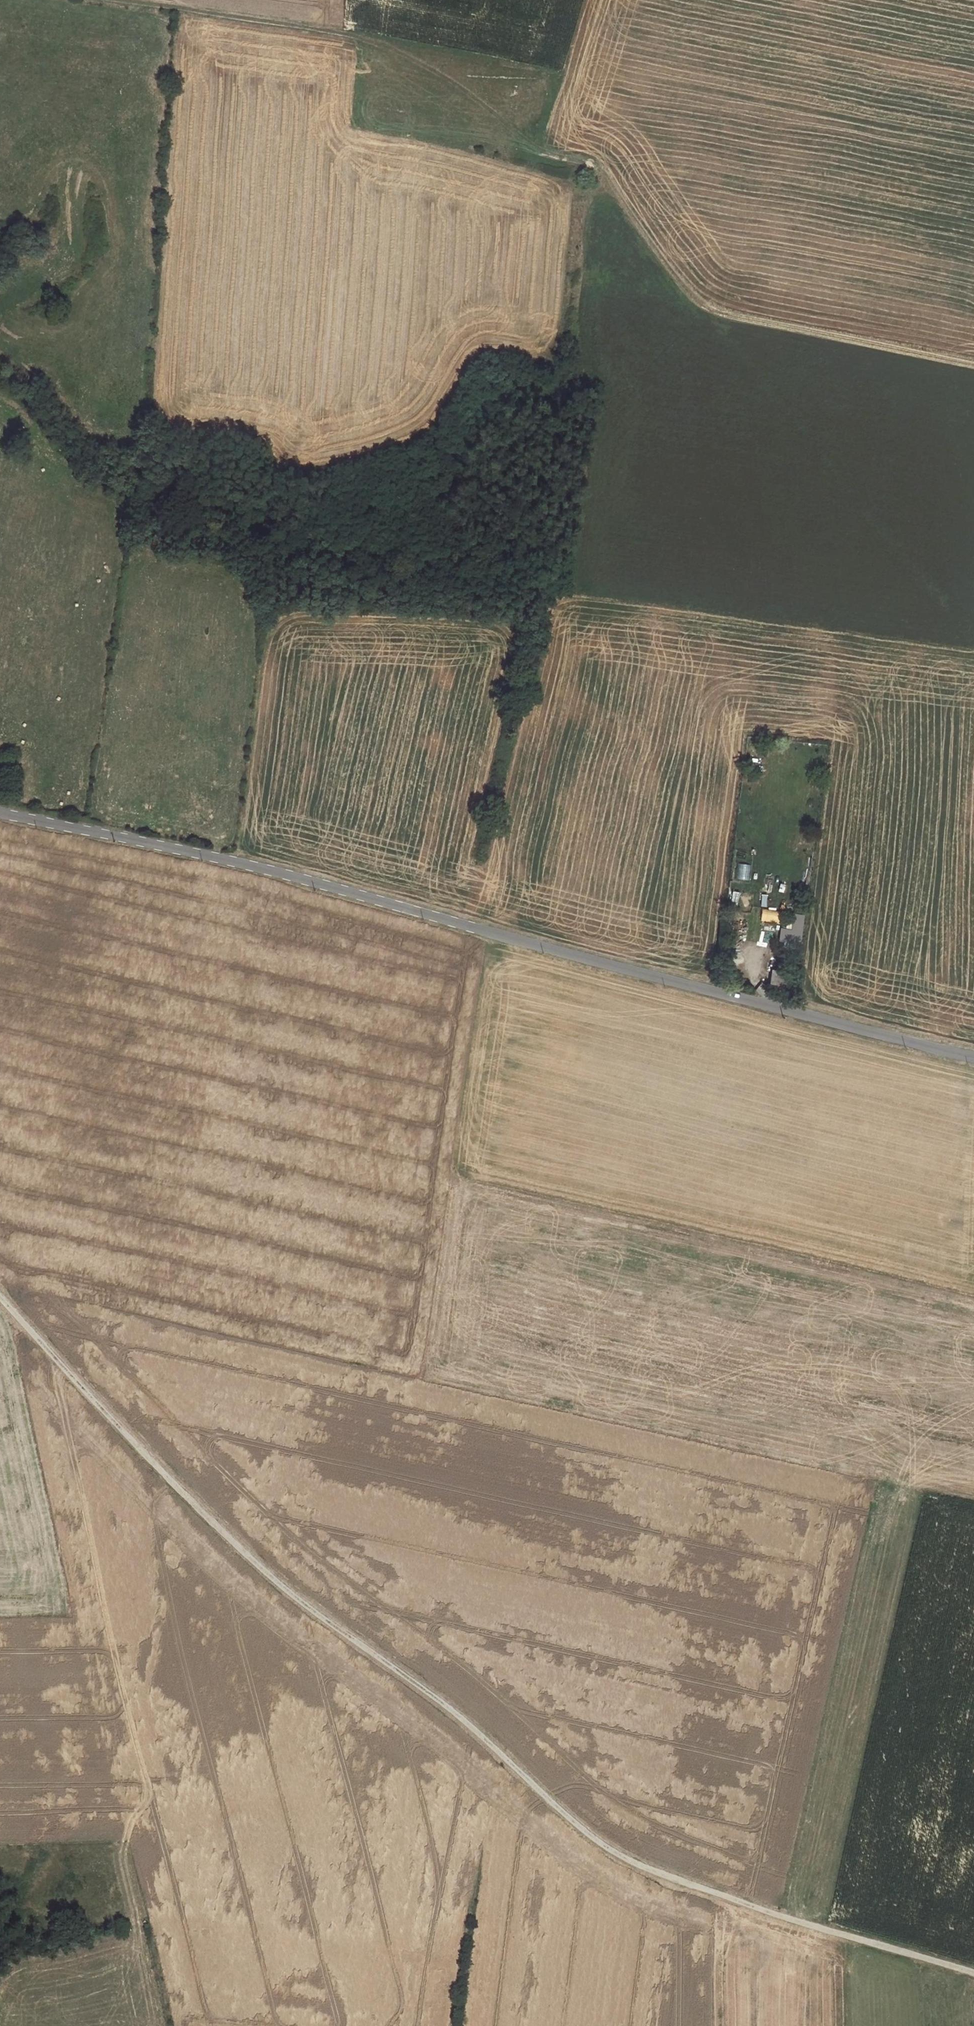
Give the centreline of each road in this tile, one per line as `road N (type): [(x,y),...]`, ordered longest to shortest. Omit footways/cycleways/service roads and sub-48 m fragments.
road 1 (track): [(0,1300),(219,1530),(298,1599),(452,1710),(594,1839),(680,1880),(973,1973)]
road 2 (unclassified): [(0,812),(233,862),(973,1061)]
road 3 (track): [(115,0),(362,37),(594,172),(706,308),(973,361)]

